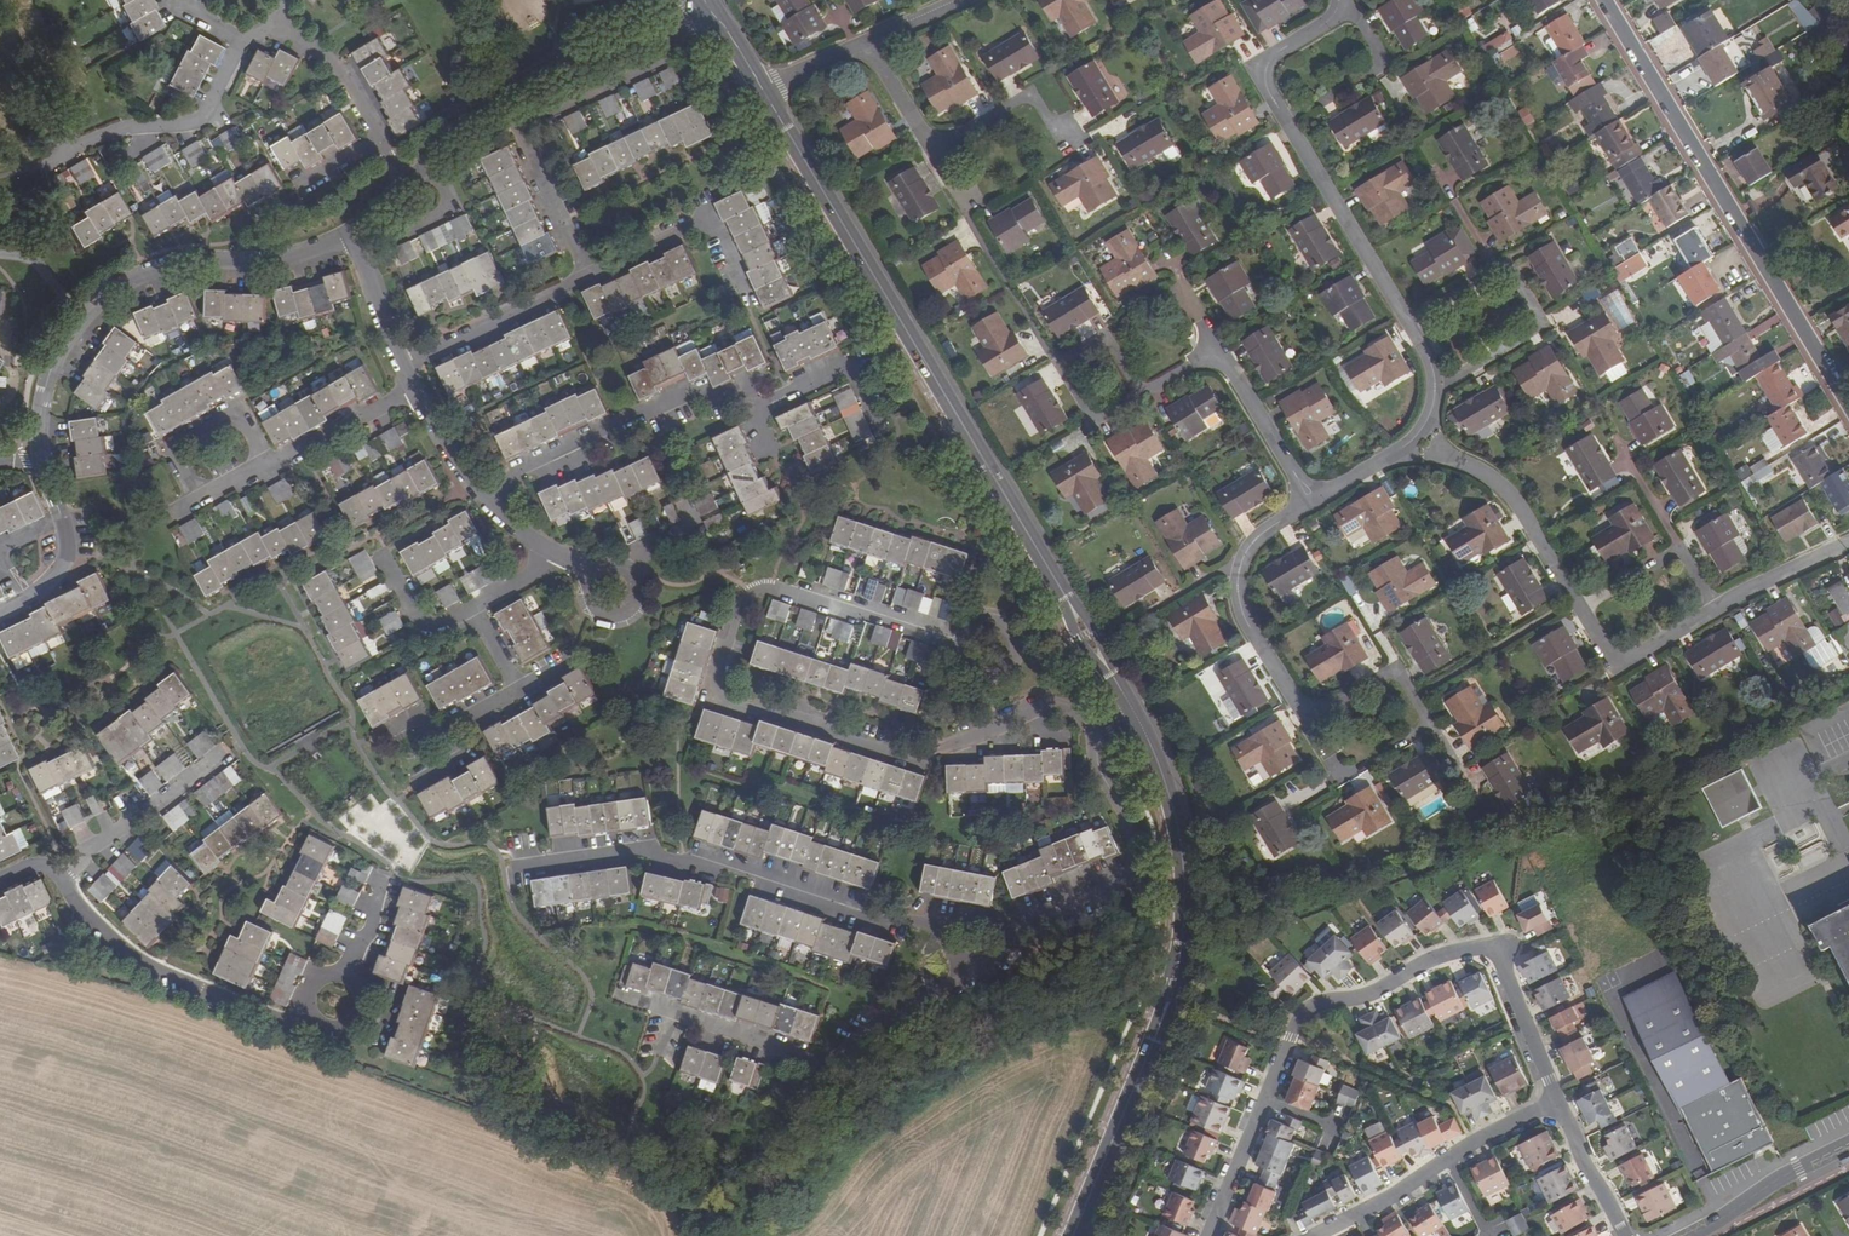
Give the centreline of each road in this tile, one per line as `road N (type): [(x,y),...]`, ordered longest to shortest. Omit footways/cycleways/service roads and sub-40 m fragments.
road 1 (residential): [(1090,724),(1061,703),(1037,705),(906,758),(716,698),(713,688),(739,601),(758,588),(959,650),(988,644)]
road 2 (tertiary): [(795,156),(1123,703)]
road 3 (tertiary): [(1138,729),(1176,832),(1177,968),(1070,1235)]
road 4 (residential): [(1453,462),(1488,479),(1518,510),(1613,668),(1848,542)]
road 5 (residential): [(512,868),(653,850),(669,863),(889,926),(915,917),(933,921),(971,978)]
road 6 (tertiary): [(1604,0),(1848,405)]
road 7 (residential): [(1553,1100),(1496,953),(1483,948),(1423,963),(1369,994),(1302,1015),(1264,1098)]
road 8 (residential): [(38,463),(44,380),(110,297),(175,269),(282,264),(349,240)]
road 9 (residential): [(670,1009),(825,1062),(971,978)]
road 10 (residential): [(971,978),(1004,959),(1034,913),(1116,878),(1127,862),(1124,829),(1094,770),(1094,751)]
road 11 (residential): [(749,410),(681,393),(509,470),(494,510)]
road 12 (residential): [(302,1019),(265,1016),(144,966),(83,918),(55,874)]
road 13 (residential): [(1306,501),(1251,544),(1235,579),(1244,624),(1303,718)]
road 14 (residential): [(235,41),(204,115),(120,128),(43,169)]
road 15 (residential): [(1282,123),(1406,324)]
road 16 (residential): [(1303,718),(1339,776),(1425,725),(1391,670)]
road 17 (residential): [(585,281),(705,221),(740,300)]
road 18 (residential): [(506,108),(607,54),(703,15)]
road 19 (residential): [(55,874),(67,874),(82,848),(228,753)]
road 20 (residential): [(404,366),(585,281)]
road 21 (residential): [(1494,271),(1502,266),(1536,326),(1431,387)]
road 22 (residential): [(194,503),(167,449),(234,414),(265,466)]
road 23 (residential): [(1137,398),(1100,336),(1055,362),(1090,425)]
road 24 (residential): [(506,108),(585,281)]
road 25 (tertiary): [(1689,1235),(1848,1143)]
road 26 (residential): [(0,612),(56,572),(58,525),(38,463)]
road 27 (residential): [(1282,123),(1381,64),(1351,6)]
road 28 (residential): [(1431,387),(1415,439),(1306,501)]
road 29 (residential): [(876,432),(844,365),(749,410)]
road 30 (residential): [(1306,501),(1217,350)]
road 31 (residential): [(1351,6),(1261,63),(1259,79),(1282,123)]
road 32 (residential): [(413,386),(265,466)]
road 33 (residential): [(933,152),(1031,92),(1061,135)]
road 34 (residential): [(380,734),(412,719),(441,736),(521,690)]
road 35 (residential): [(380,136),(337,67),(271,28)]
road 36 (residential): [(1625,1235),(1553,1100)]
road 37 (residential): [(413,386),(437,441),(494,510)]
road 38 (residential): [(1264,1098),(1209,1235)]
road 39 (residential): [(381,565),(417,636),(471,606)]
road 40 (residential): [(349,240),(404,366)]
road 41 (residential): [(1494,271),(1426,158)]
road 42 (residential): [(868,41),(933,152)]
road 43 (residential): [(1553,1100),(1445,1158)]
road 44 (residential): [(587,574),(583,603),(611,619),(634,599),(625,571)]
road 45 (residential): [(351,978),(365,998),(356,1030),(328,1039),(302,1019)]

